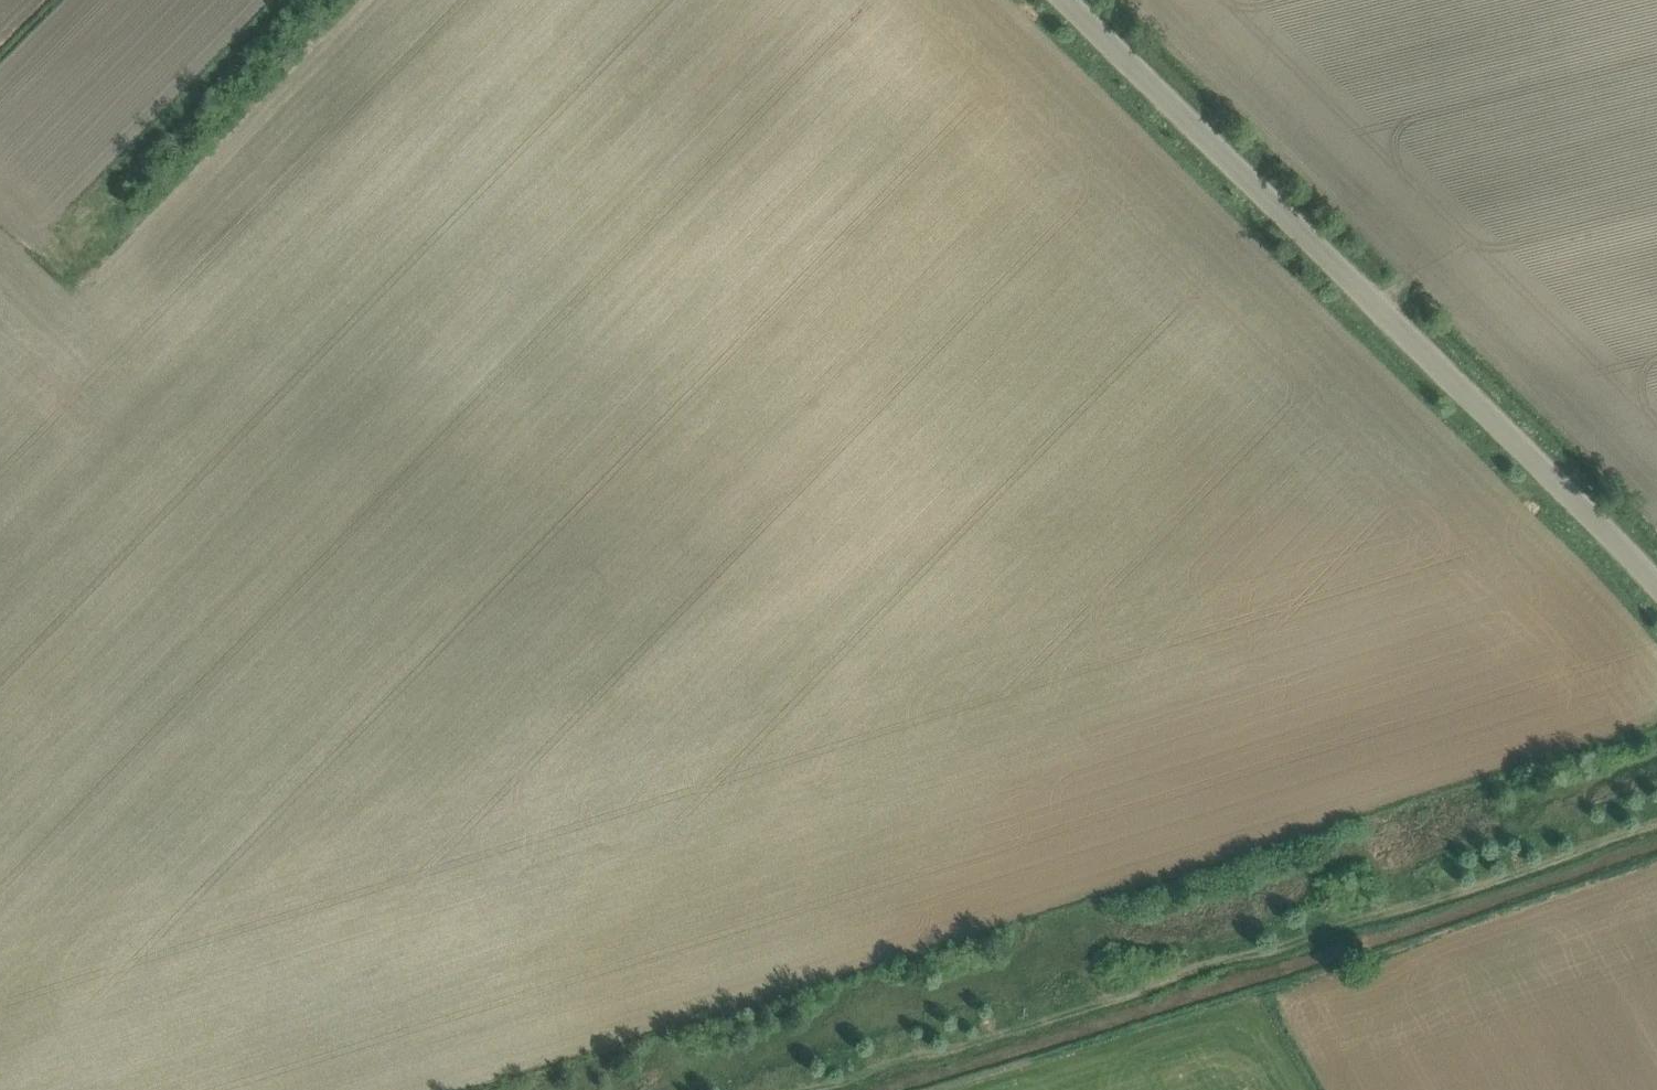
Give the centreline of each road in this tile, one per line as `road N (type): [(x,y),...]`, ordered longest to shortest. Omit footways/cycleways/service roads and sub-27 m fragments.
road 1 (track): [(1656,822),(814,1089)]
road 2 (unclassified): [(1656,585),(1066,0)]

